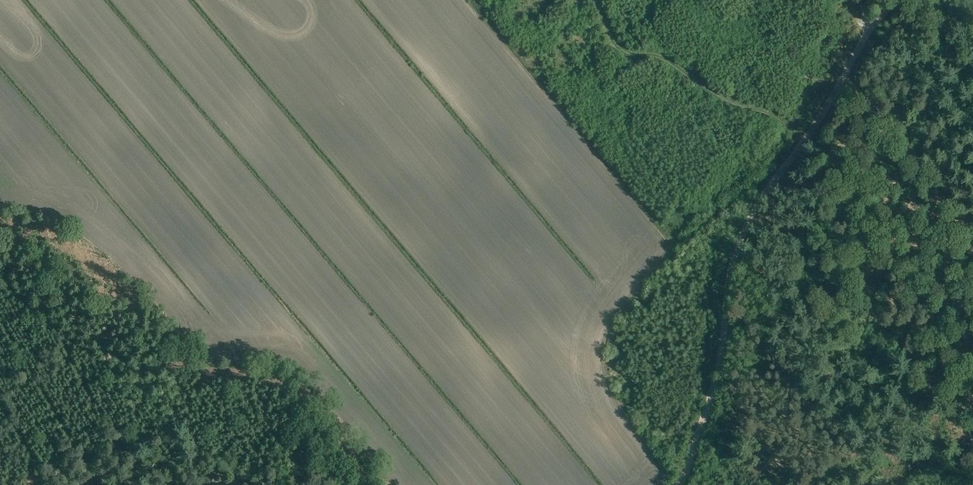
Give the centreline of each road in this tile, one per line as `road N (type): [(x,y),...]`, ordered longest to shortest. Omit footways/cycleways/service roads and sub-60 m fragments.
road 1 (track): [(897,0),(869,31),(742,237),(714,383),(678,484)]
road 2 (track): [(800,146),(775,113),(717,95),(668,59),(621,48),(597,0)]
road 3 (track): [(972,93),(935,51),(860,46)]

